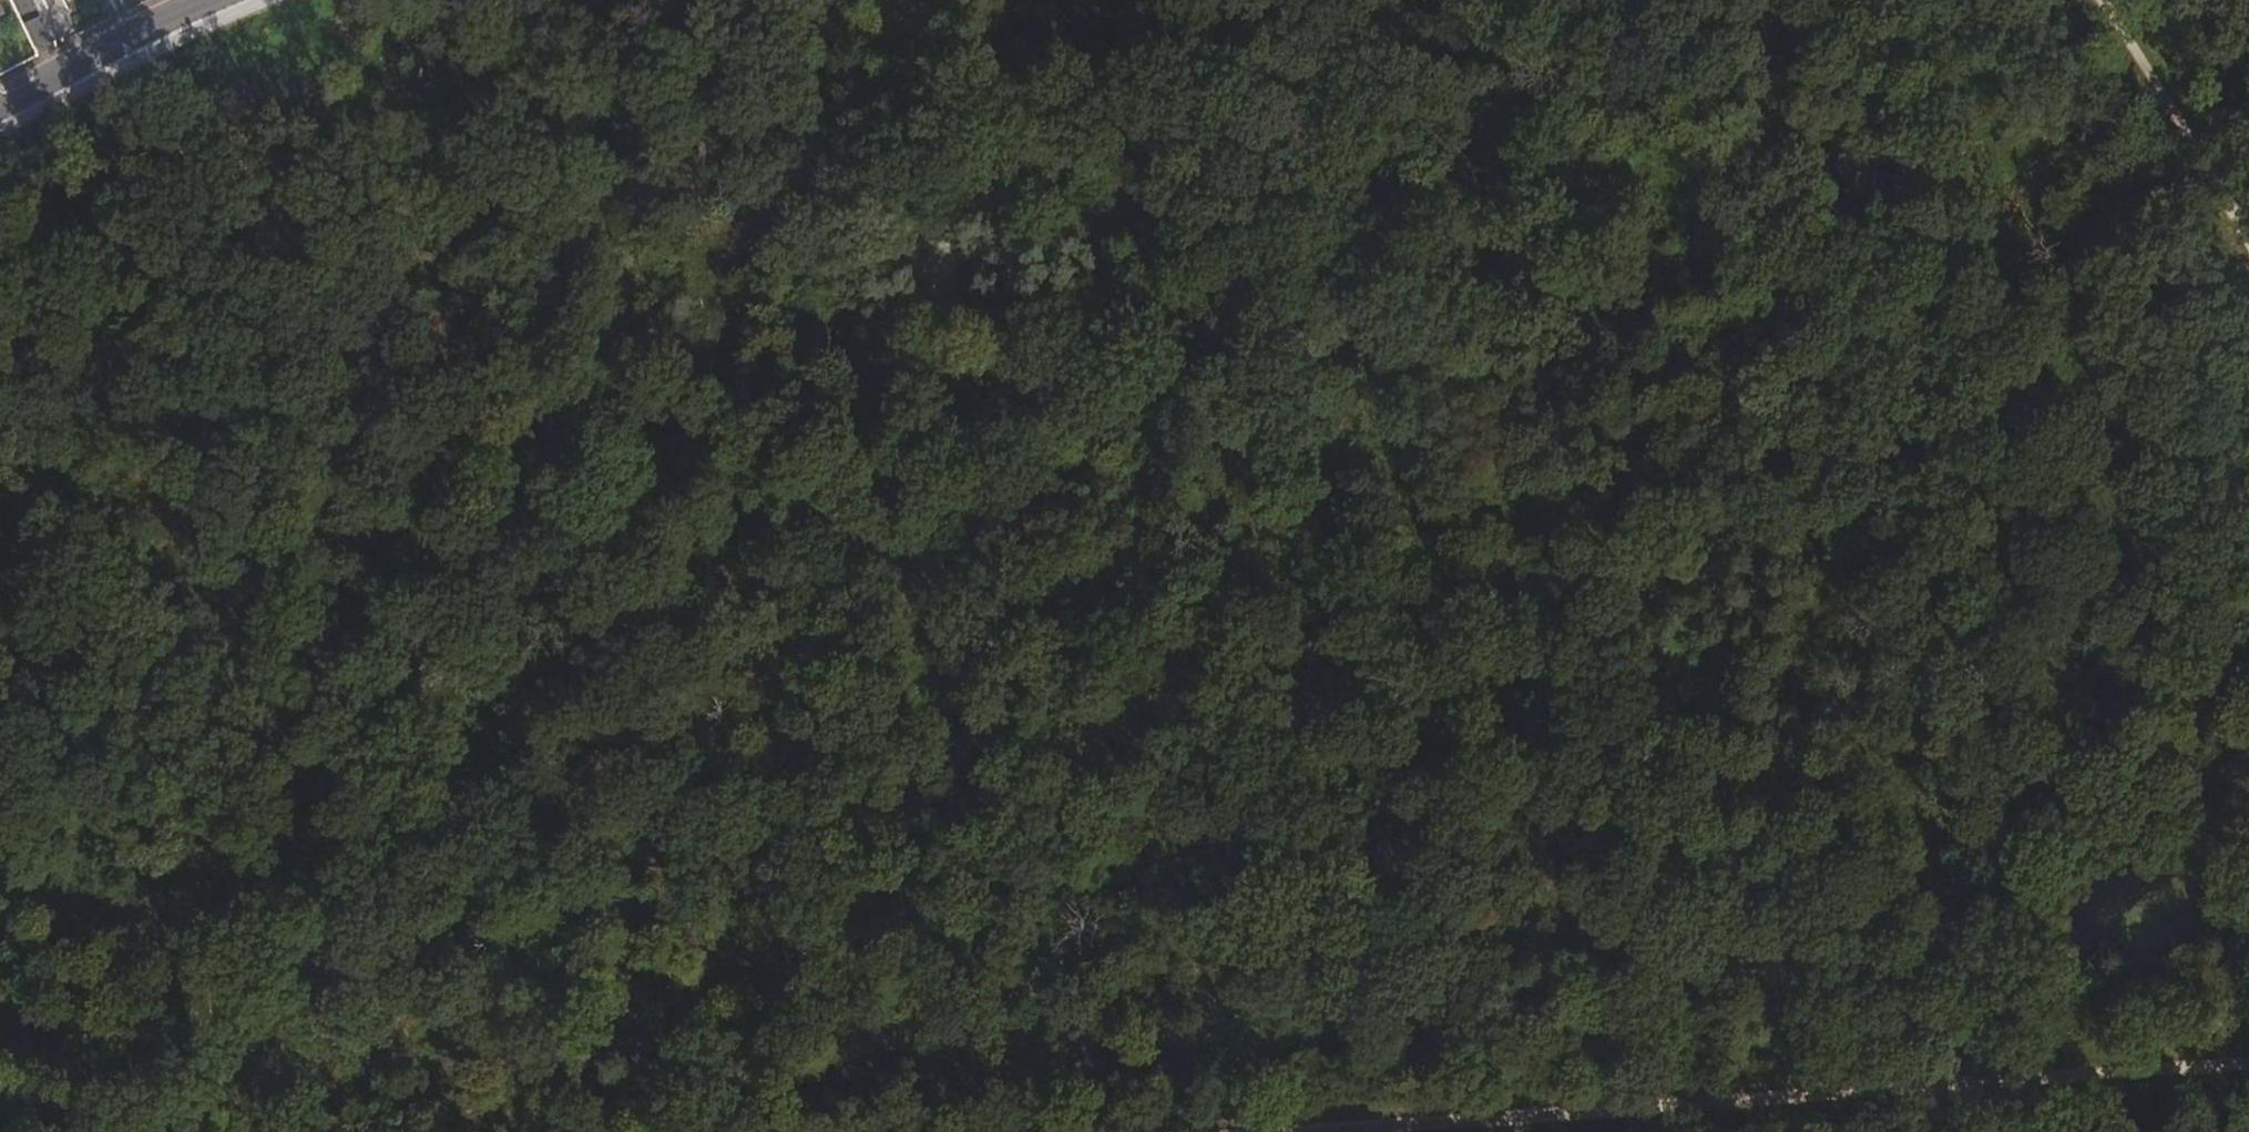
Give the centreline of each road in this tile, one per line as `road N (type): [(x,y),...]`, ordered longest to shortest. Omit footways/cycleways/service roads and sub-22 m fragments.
road 1 (track): [(1346,1131),(2248,1061)]
road 2 (track): [(2101,0),(2248,228)]
road 3 (residential): [(0,106),(212,0)]

